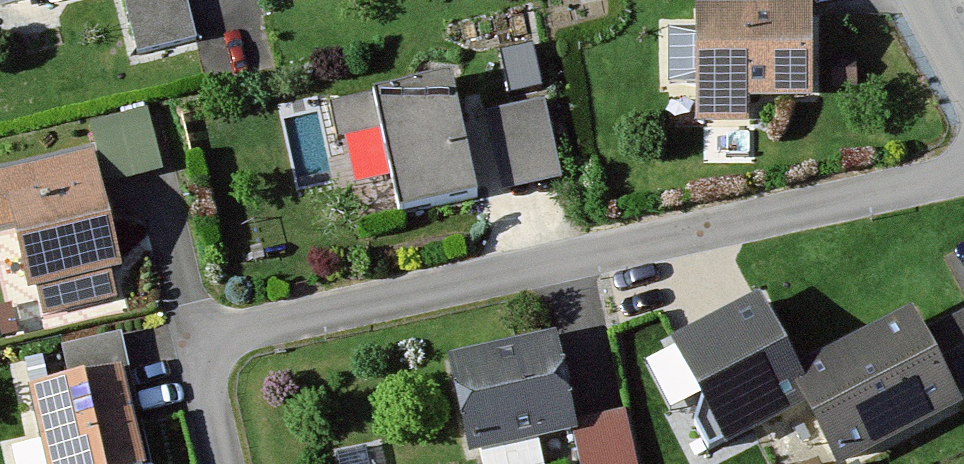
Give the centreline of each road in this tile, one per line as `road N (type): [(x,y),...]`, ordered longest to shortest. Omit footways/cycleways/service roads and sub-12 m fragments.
road 1 (residential): [(963,172),(197,341),(226,463)]

